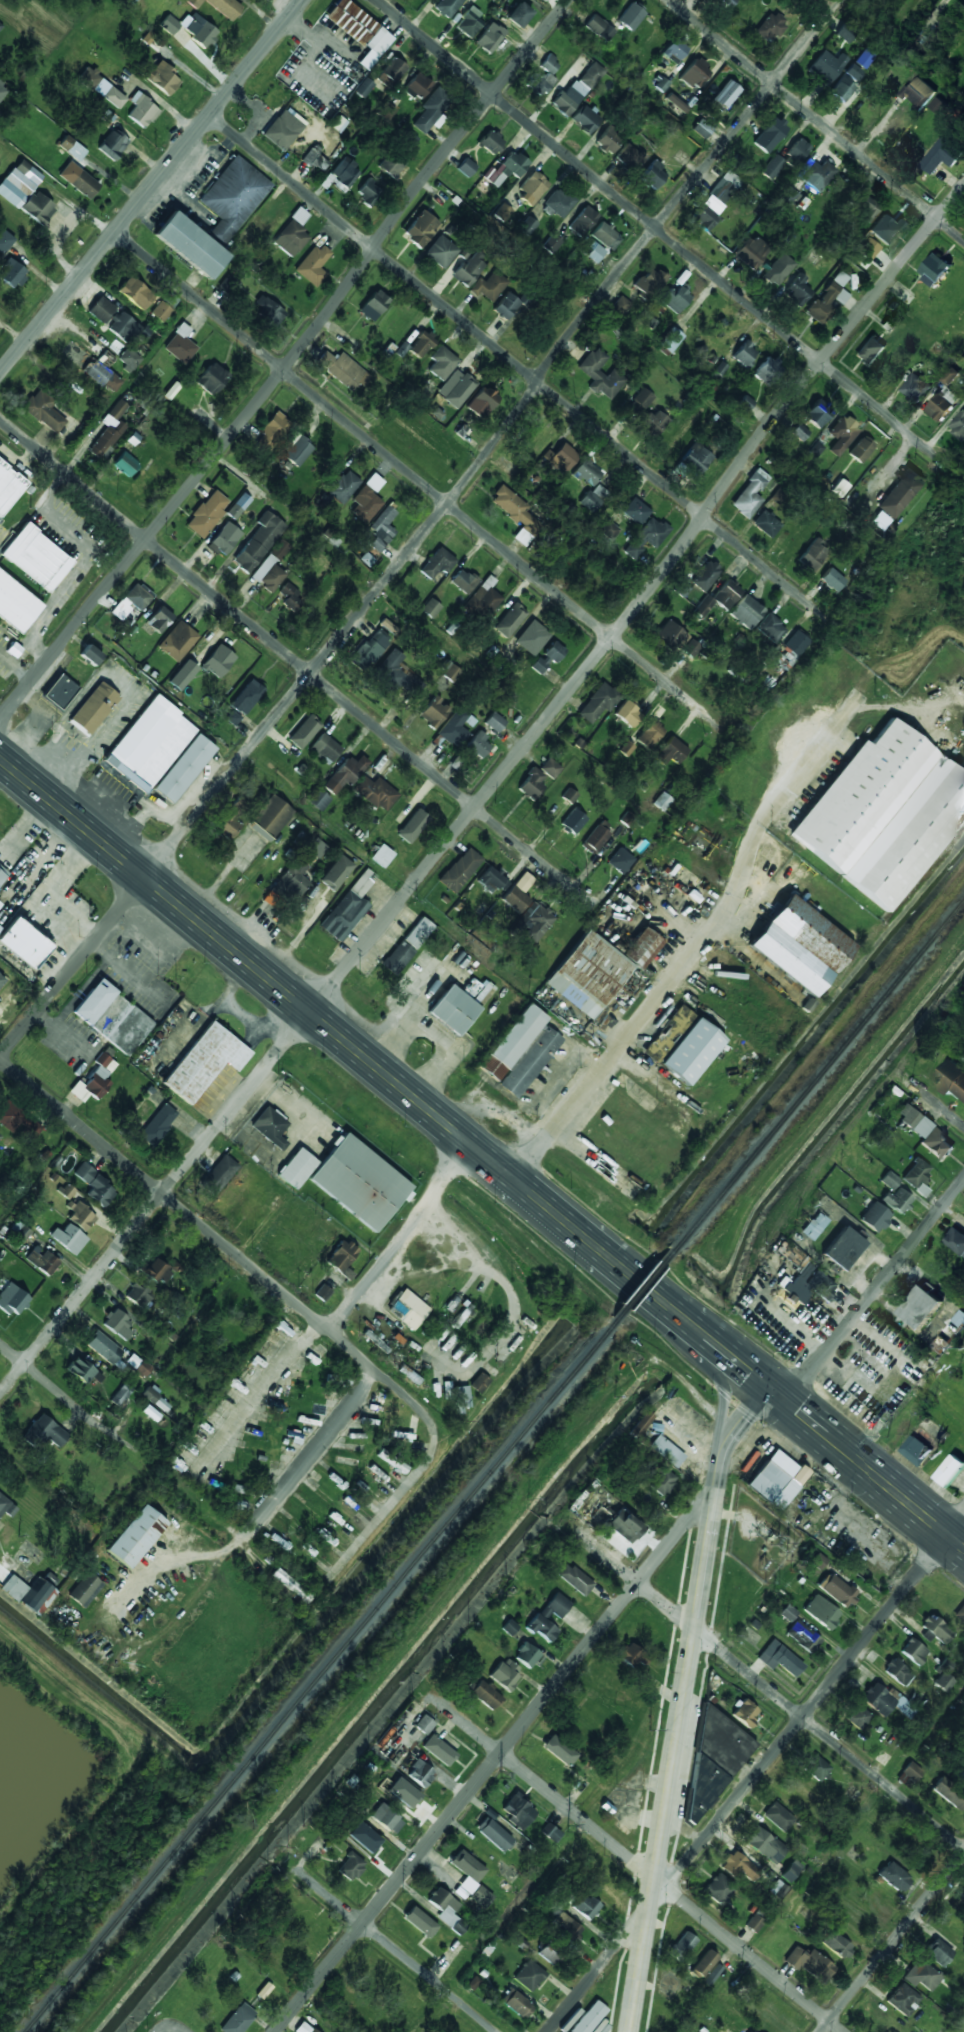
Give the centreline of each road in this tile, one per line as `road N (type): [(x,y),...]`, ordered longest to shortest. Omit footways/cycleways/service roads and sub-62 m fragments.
road 1 (residential): [(0,1394),(611,638),(963,184)]
road 2 (residential): [(0,1056),(839,0)]
road 3 (residential): [(0,717),(569,0)]
road 4 (residential): [(830,621),(210,115)]
road 5 (residential): [(724,732),(116,231)]
road 6 (residential): [(597,908),(0,421)]
road 7 (residential): [(945,466),(377,0)]
road 8 (residential): [(275,2031),(718,1483)]
road 9 (residential): [(546,2031),(658,1880),(678,1866),(963,1516)]
road 10 (tertiary): [(632,2031),(718,1483),(742,1419),(768,1389)]
road 11 (primary): [(511,1178),(0,759)]
road 12 (residential): [(493,1164),(661,949),(712,835),(761,764),(833,699)]
road 13 (residential): [(421,1408),(0,1060)]
road 14 (residential): [(847,2031),(443,1701)]
road 15 (residential): [(963,1849),(574,1531)]
road 16 (tertiary): [(0,374),(304,0)]
road 17 (residential): [(963,240),(670,0)]
road 18 (residential): [(786,1403),(963,1180)]
road 19 (residential): [(496,2031),(294,1868)]
road 20 (residential): [(324,1328),(469,1144)]
road 21 (residential): [(820,2031),(963,1853)]
road 22 (residential): [(327,1581),(422,1471),(434,1448),(433,1424),(421,1408)]
road 23 (residential): [(378,1373),(250,1531)]
road 24 (residential): [(319,1323),(192,1479)]
road 25 (primary): [(844,1450),(963,1549)]
road 26 (primary): [(511,1178),(609,1258)]

